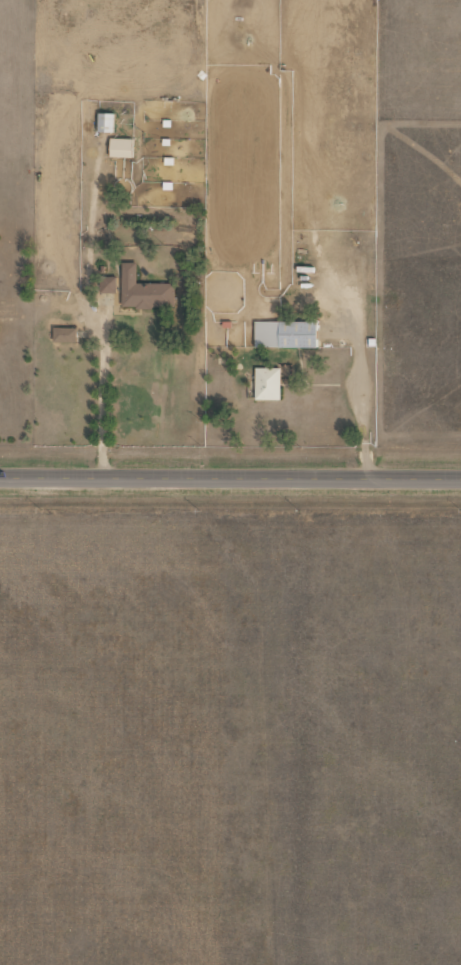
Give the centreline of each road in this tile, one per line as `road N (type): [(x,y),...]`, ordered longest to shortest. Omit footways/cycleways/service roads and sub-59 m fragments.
road 1 (residential): [(460,476),(0,475)]

